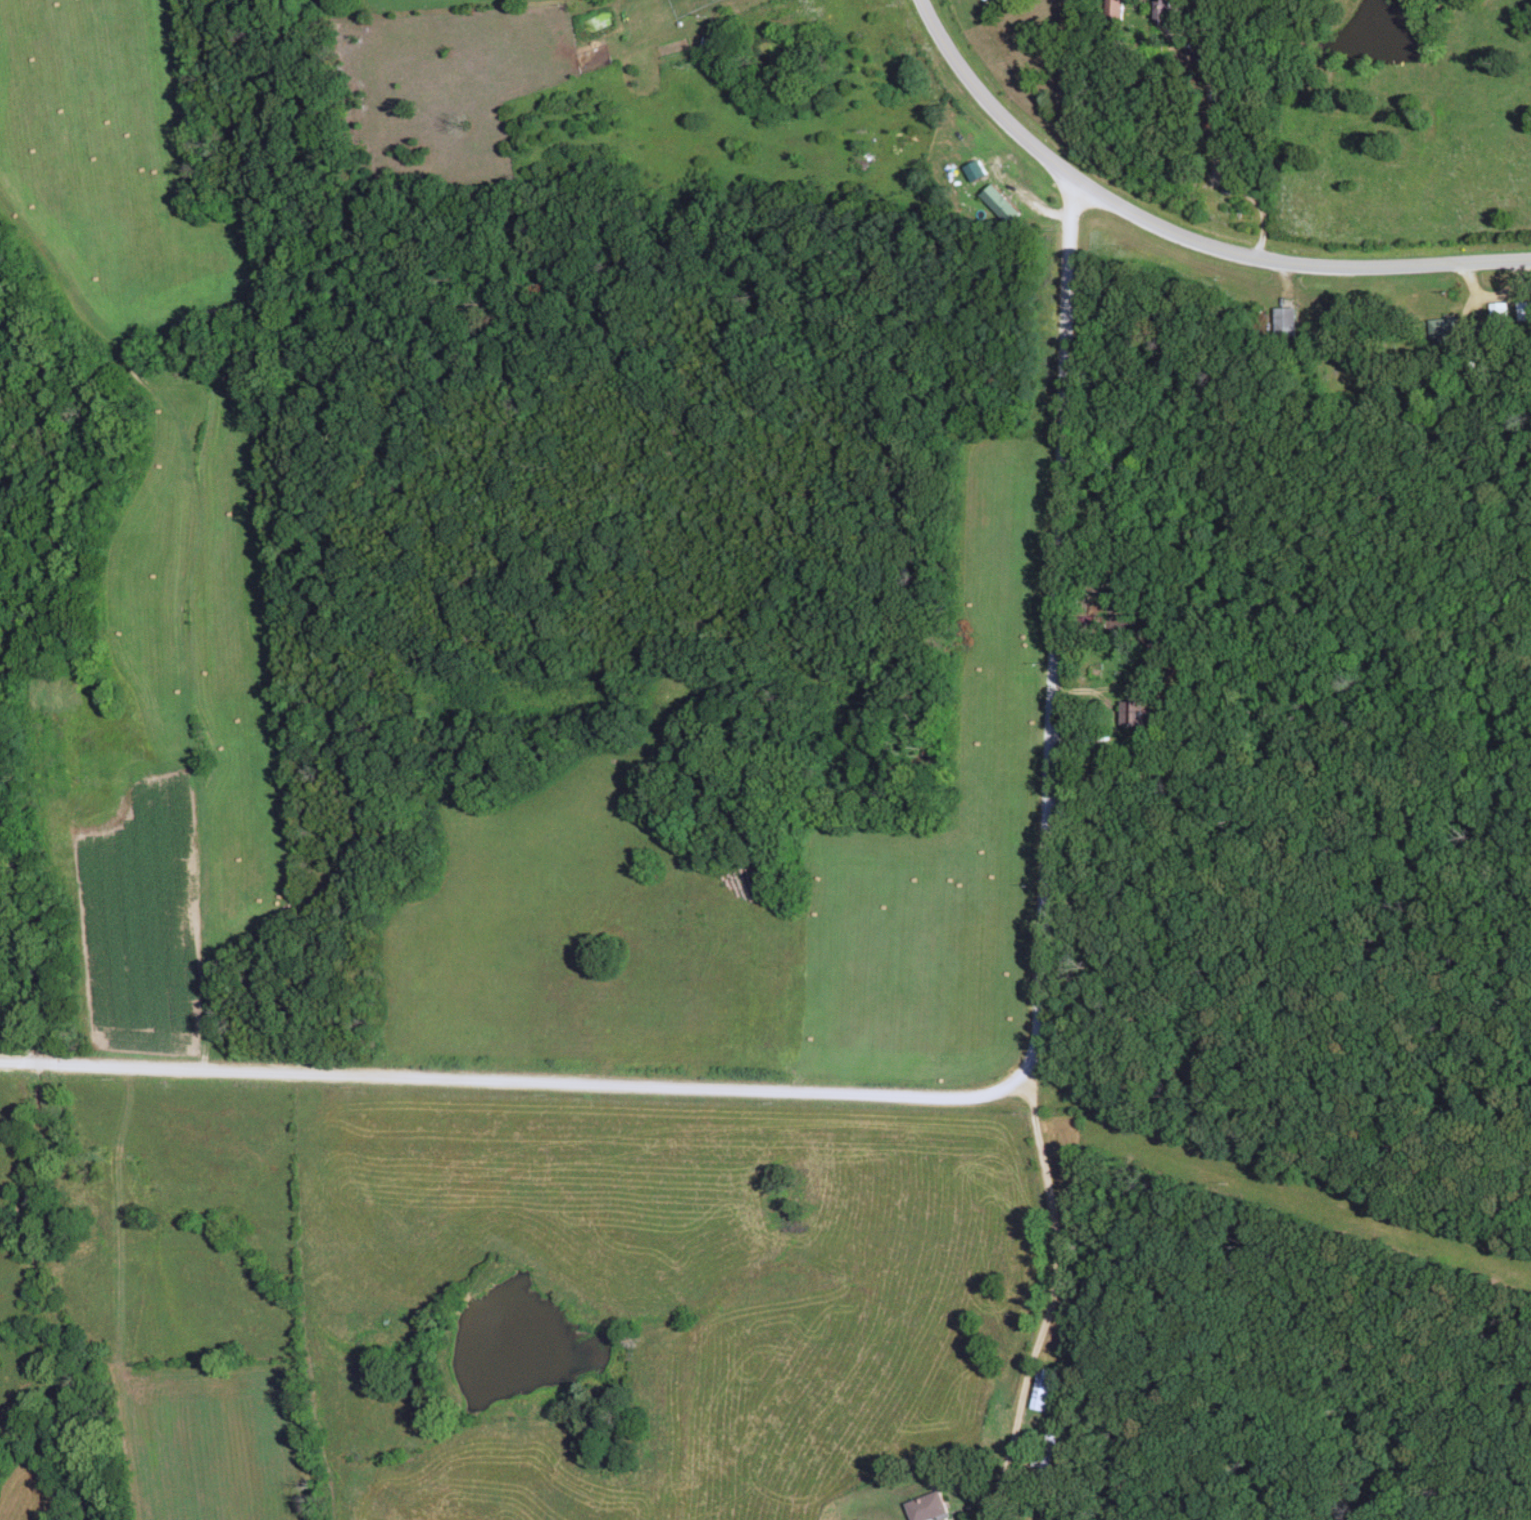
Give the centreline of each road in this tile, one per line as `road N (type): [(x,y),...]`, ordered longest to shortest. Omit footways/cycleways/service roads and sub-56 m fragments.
road 1 (residential): [(1075,179),(1028,1078),(983,1095),(795,1093),(0,1067)]
road 2 (secondary): [(1530,260),(1287,269),(1174,235),(1059,170),(981,91),(926,0)]
road 3 (track): [(1028,1078),(1061,1263),(1001,1519)]

